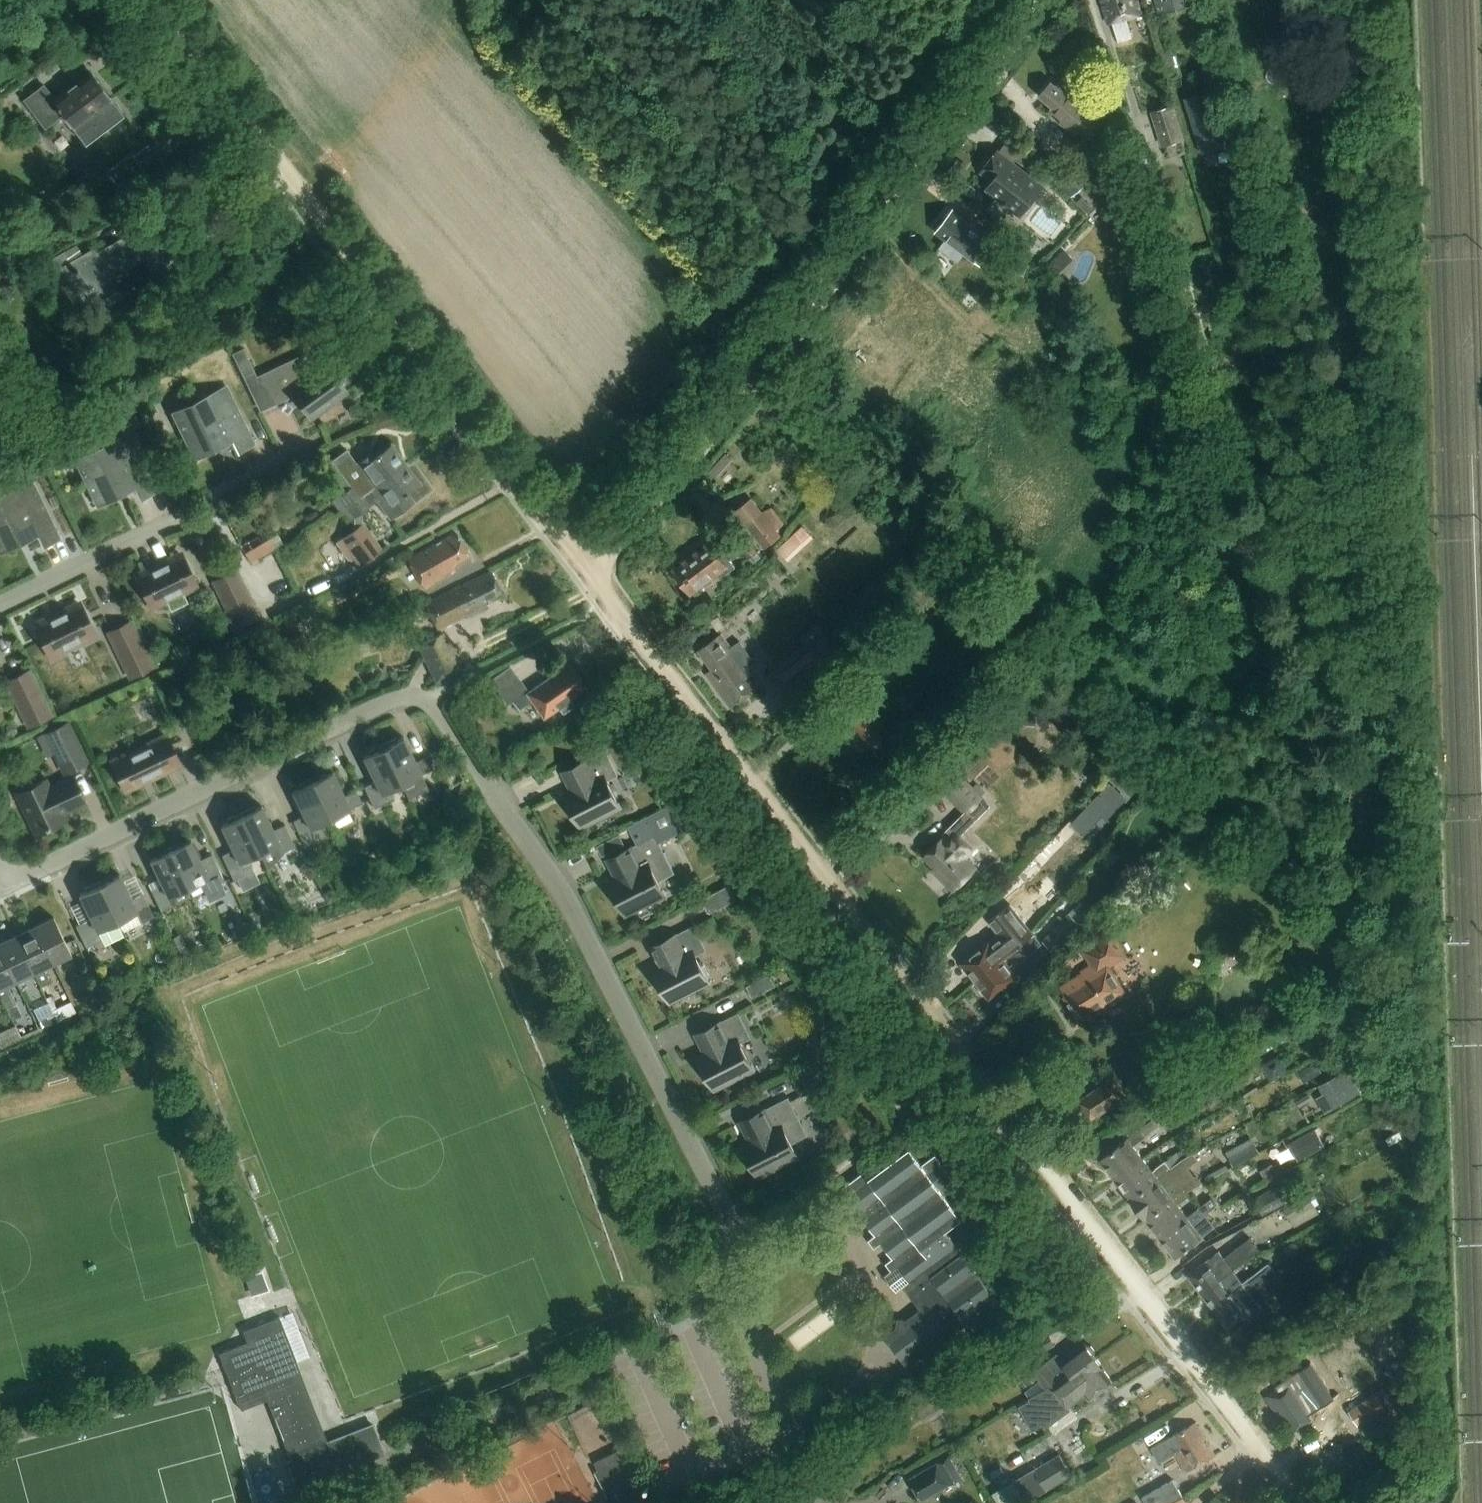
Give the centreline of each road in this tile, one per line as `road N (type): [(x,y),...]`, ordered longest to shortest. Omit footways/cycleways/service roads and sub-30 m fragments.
road 1 (residential): [(1305,1502),(588,572)]
road 2 (residential): [(588,572),(1046,0)]
road 3 (residential): [(588,572),(159,0)]
road 4 (residential): [(733,1233),(564,895),(481,780)]
road 5 (residential): [(428,698),(402,697),(9,885)]
road 6 (track): [(340,577),(267,614),(207,503),(299,446),(285,420)]
road 7 (unclassified): [(793,1502),(788,1455),(736,1303),(733,1233)]
road 8 (residential): [(0,605),(207,503)]

